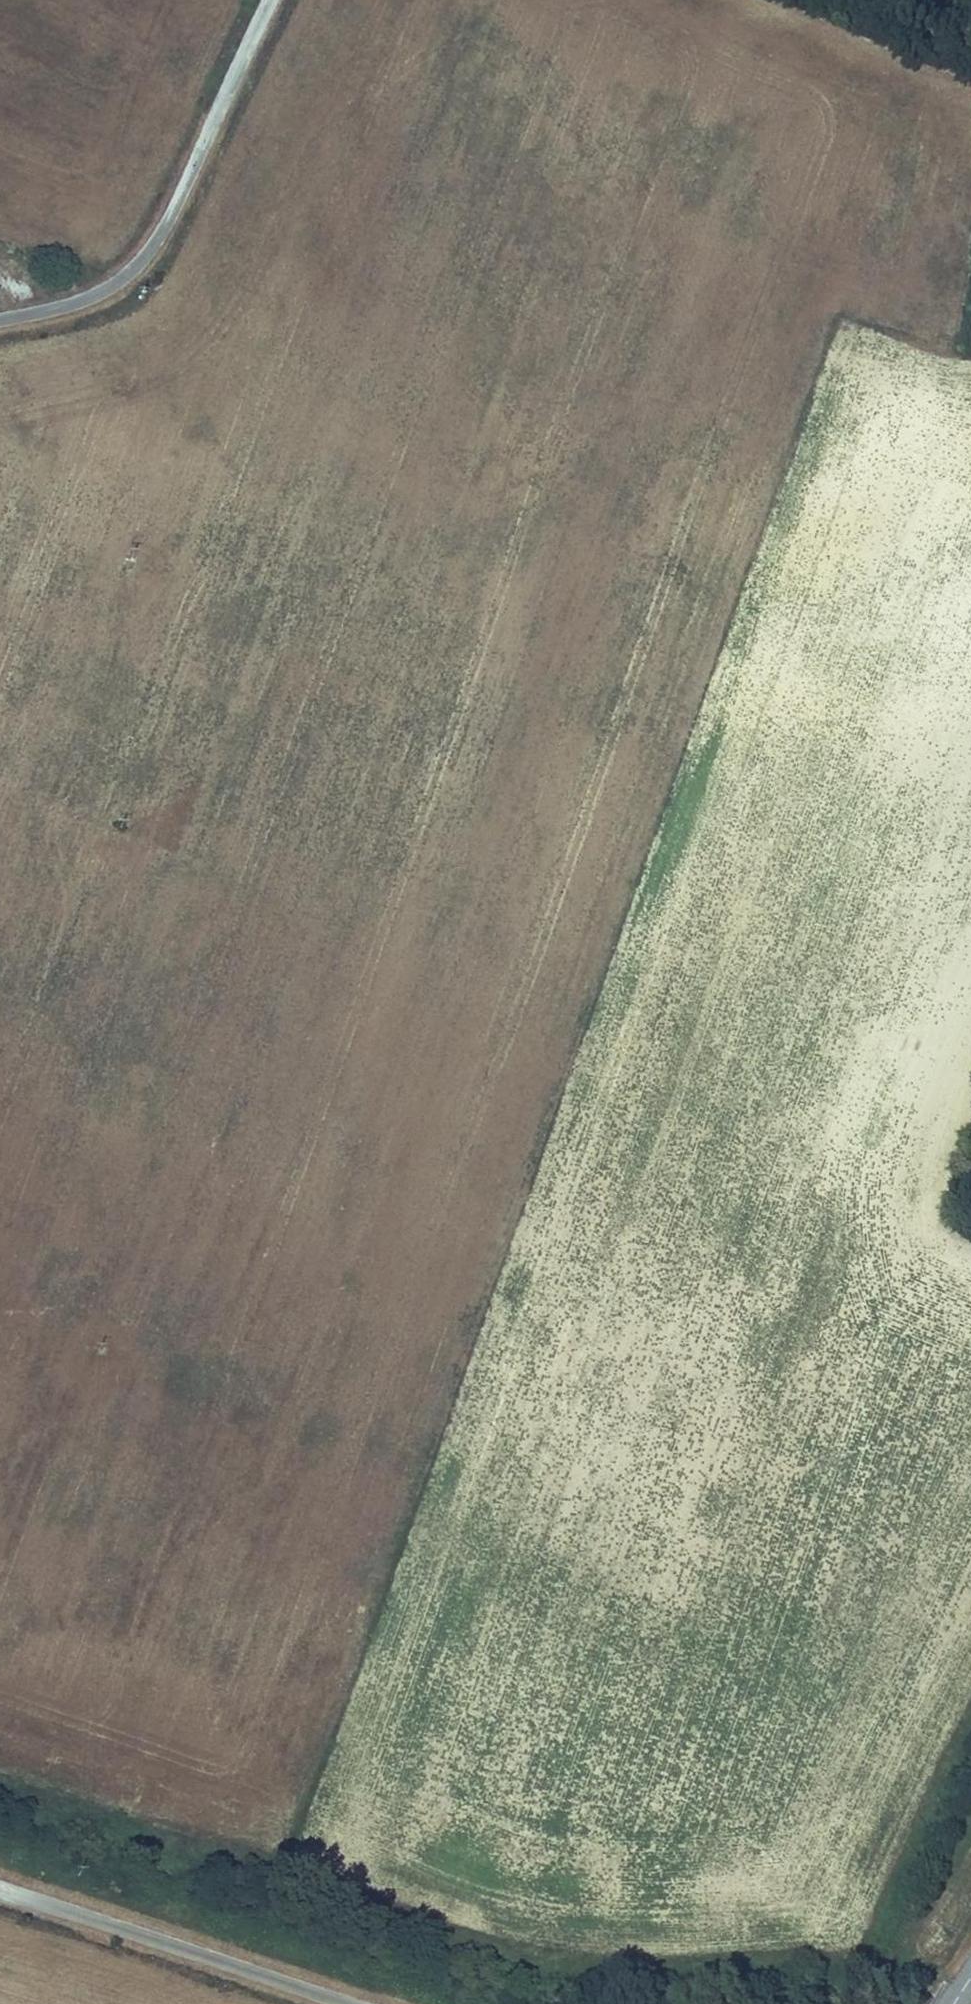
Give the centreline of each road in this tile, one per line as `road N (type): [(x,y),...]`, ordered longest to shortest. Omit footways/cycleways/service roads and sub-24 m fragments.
road 1 (unclassified): [(0,320),(86,299),(142,261),(168,224),(270,0)]
road 2 (unclassified): [(0,1882),(378,2003)]

